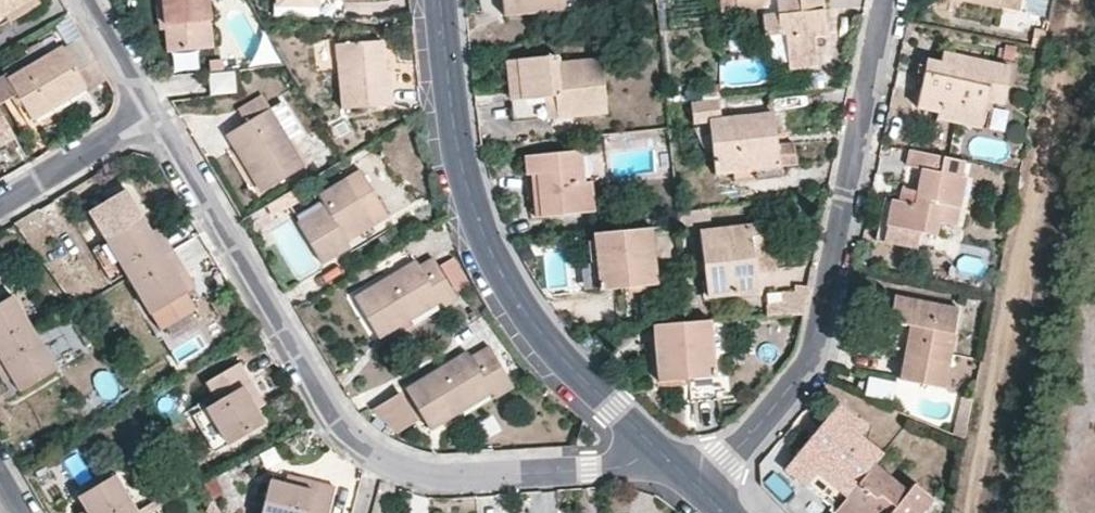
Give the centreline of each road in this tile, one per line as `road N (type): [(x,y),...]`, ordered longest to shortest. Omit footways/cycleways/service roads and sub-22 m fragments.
road 1 (residential): [(153,114),(334,417),(378,459),(433,476),(666,464)]
road 2 (residential): [(698,490),(801,377),(819,343),(886,0)]
road 3 (residential): [(438,0),(456,149),(500,278),(588,390),(666,464)]
road 4 (residential): [(0,205),(153,114)]
road 5 (residential): [(86,0),(153,114)]

